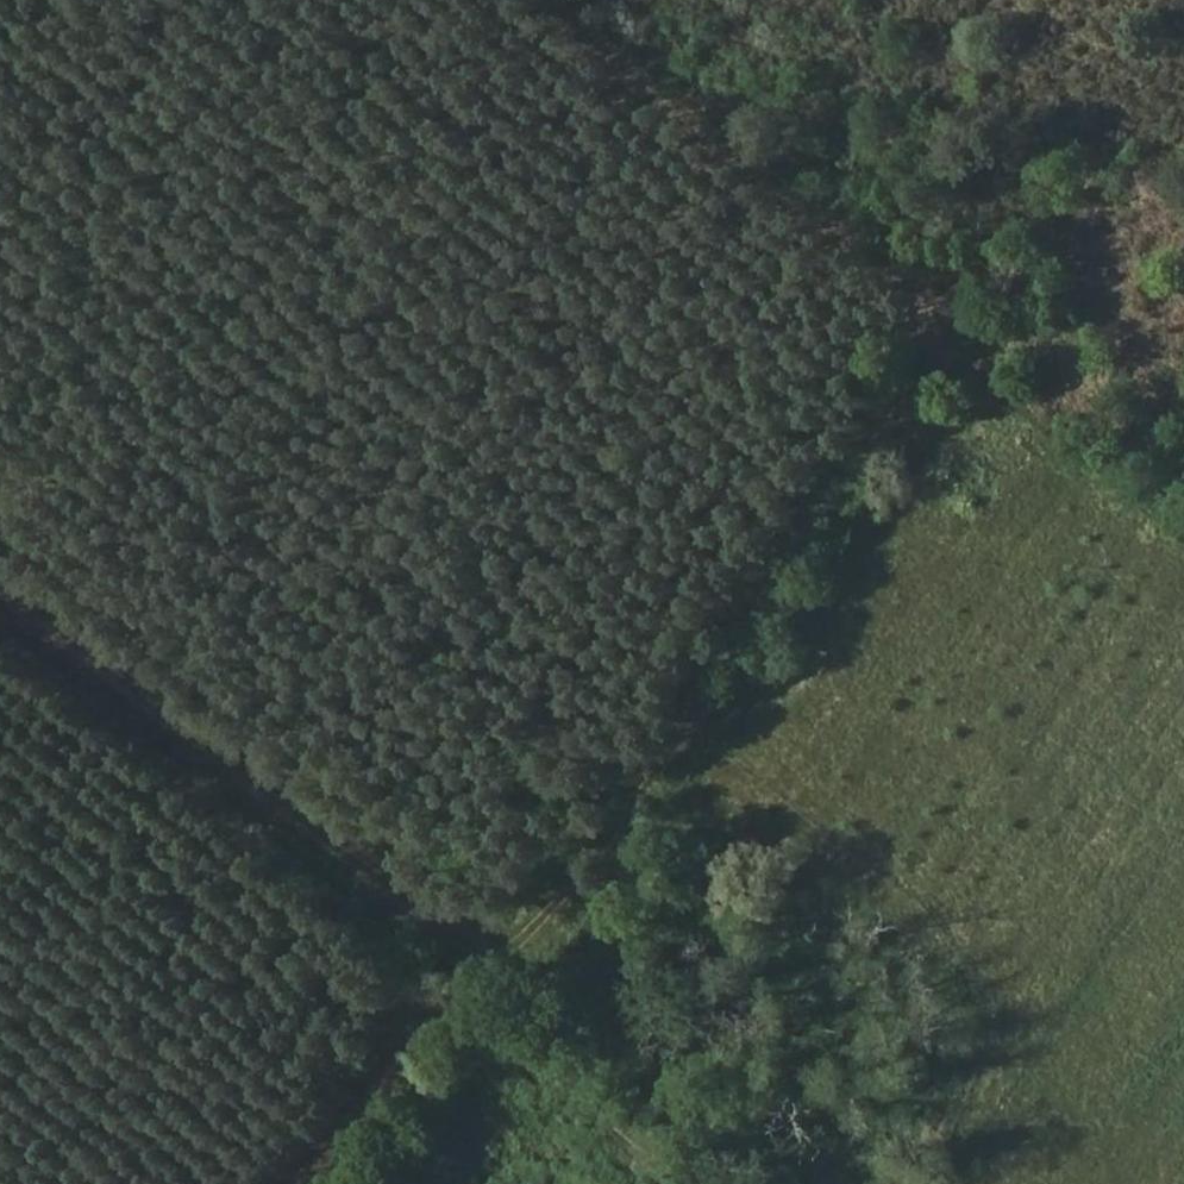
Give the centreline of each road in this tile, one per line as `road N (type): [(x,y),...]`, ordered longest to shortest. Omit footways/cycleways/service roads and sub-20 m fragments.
road 1 (track): [(322,1183),(432,1029),(474,993),(526,915),(646,779),(881,439)]
road 2 (track): [(0,574),(432,909),(502,951)]

